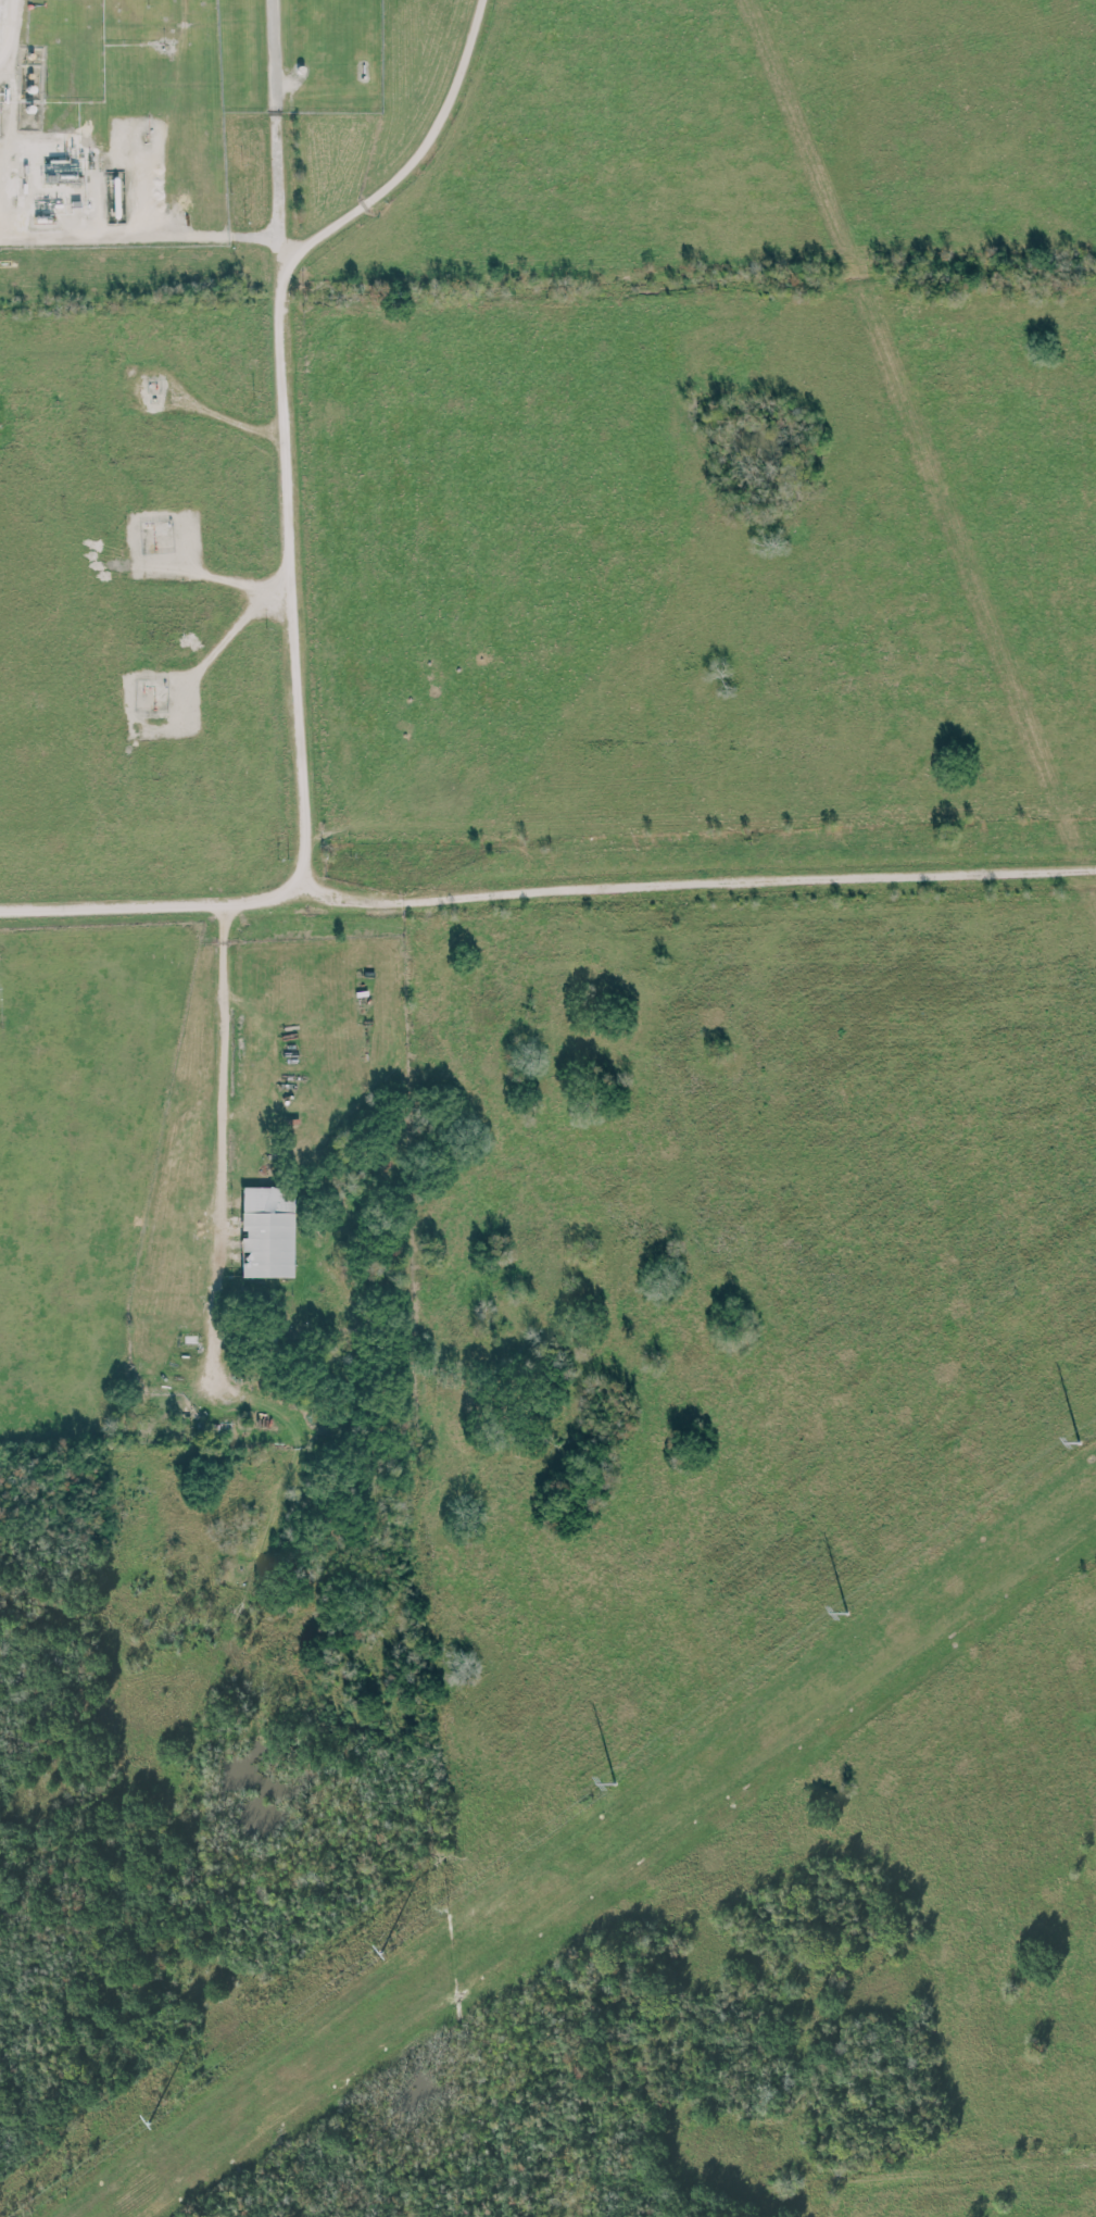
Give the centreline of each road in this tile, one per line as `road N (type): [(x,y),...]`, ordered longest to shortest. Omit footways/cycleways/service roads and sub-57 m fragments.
road 1 (track): [(302,878),(342,900),(393,901),(1095,867)]
road 2 (track): [(768,2168),(1095,2143)]

